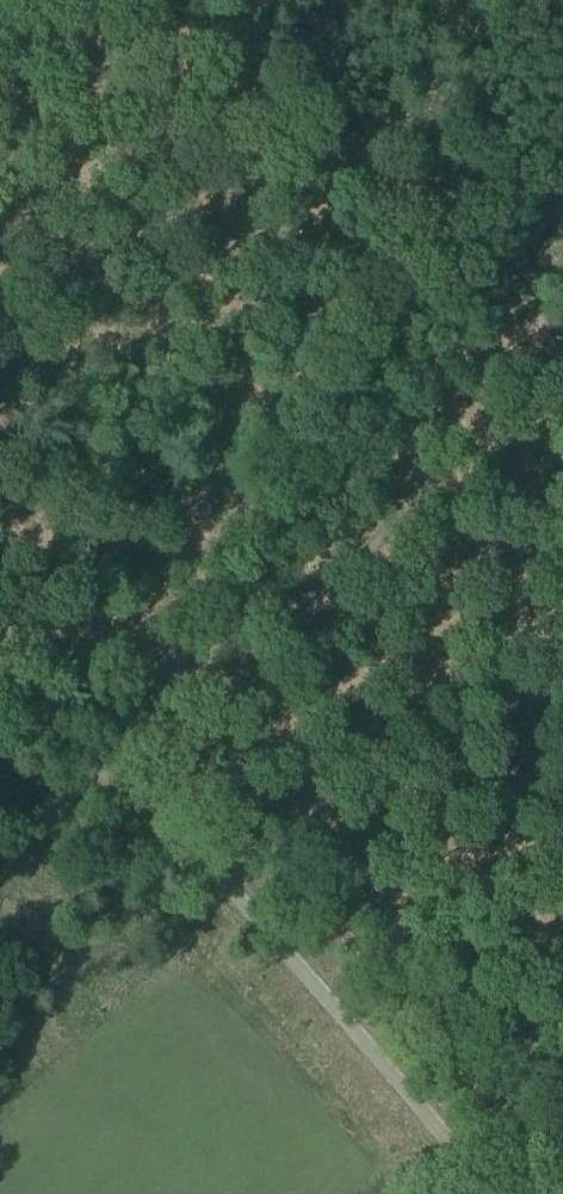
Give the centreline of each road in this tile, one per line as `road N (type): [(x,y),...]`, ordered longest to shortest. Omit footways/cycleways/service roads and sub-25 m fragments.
road 1 (unclassified): [(562,183),(109,757),(494,1193)]
road 2 (track): [(263,0),(562,147)]
road 3 (track): [(0,896),(109,757)]

